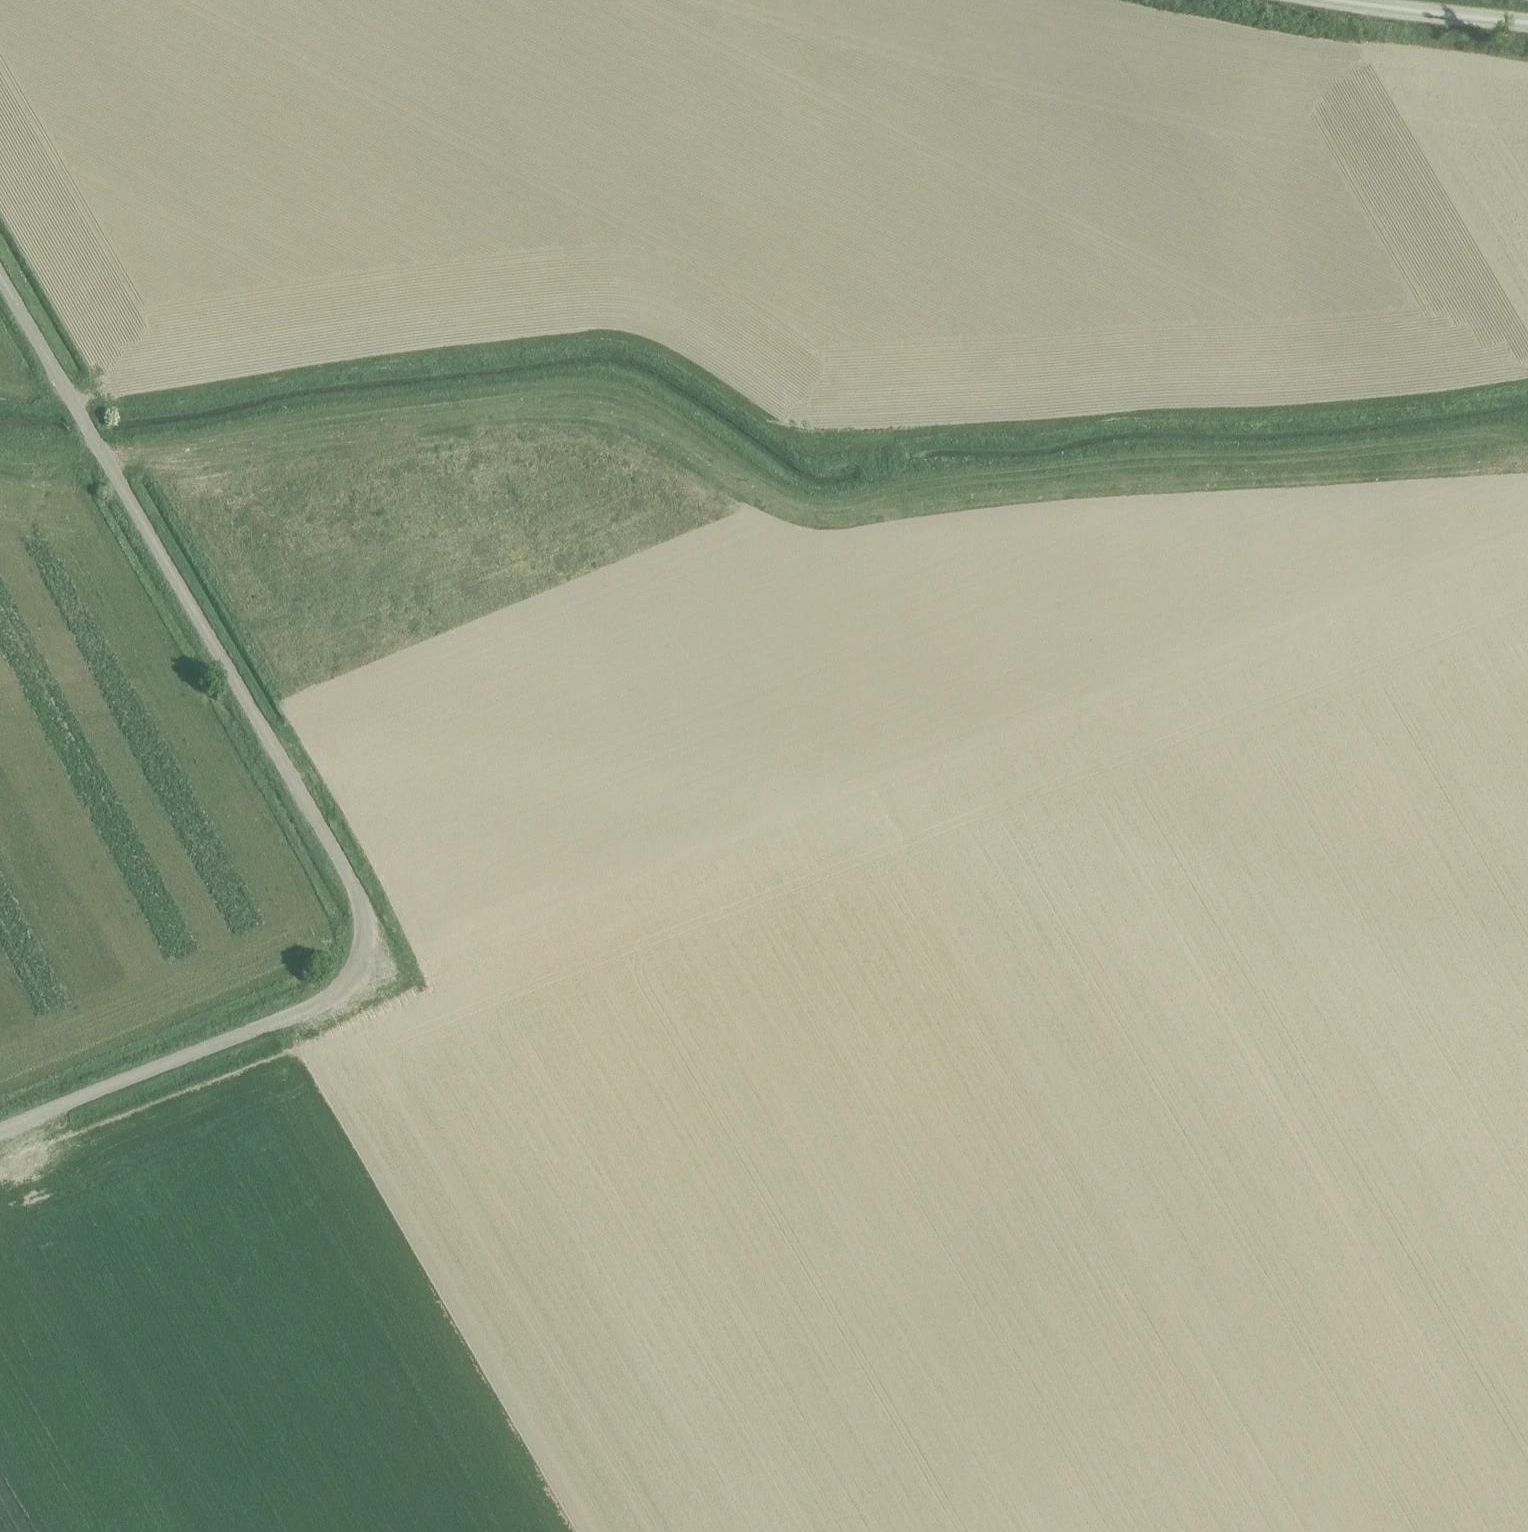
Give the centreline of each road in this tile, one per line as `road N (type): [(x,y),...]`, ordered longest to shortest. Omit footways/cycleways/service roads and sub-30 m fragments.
road 1 (track): [(0,1130),(332,996),(355,976),(369,934),(360,904),(0,277)]
road 2 (unclassified): [(1527,24),(1320,0)]

